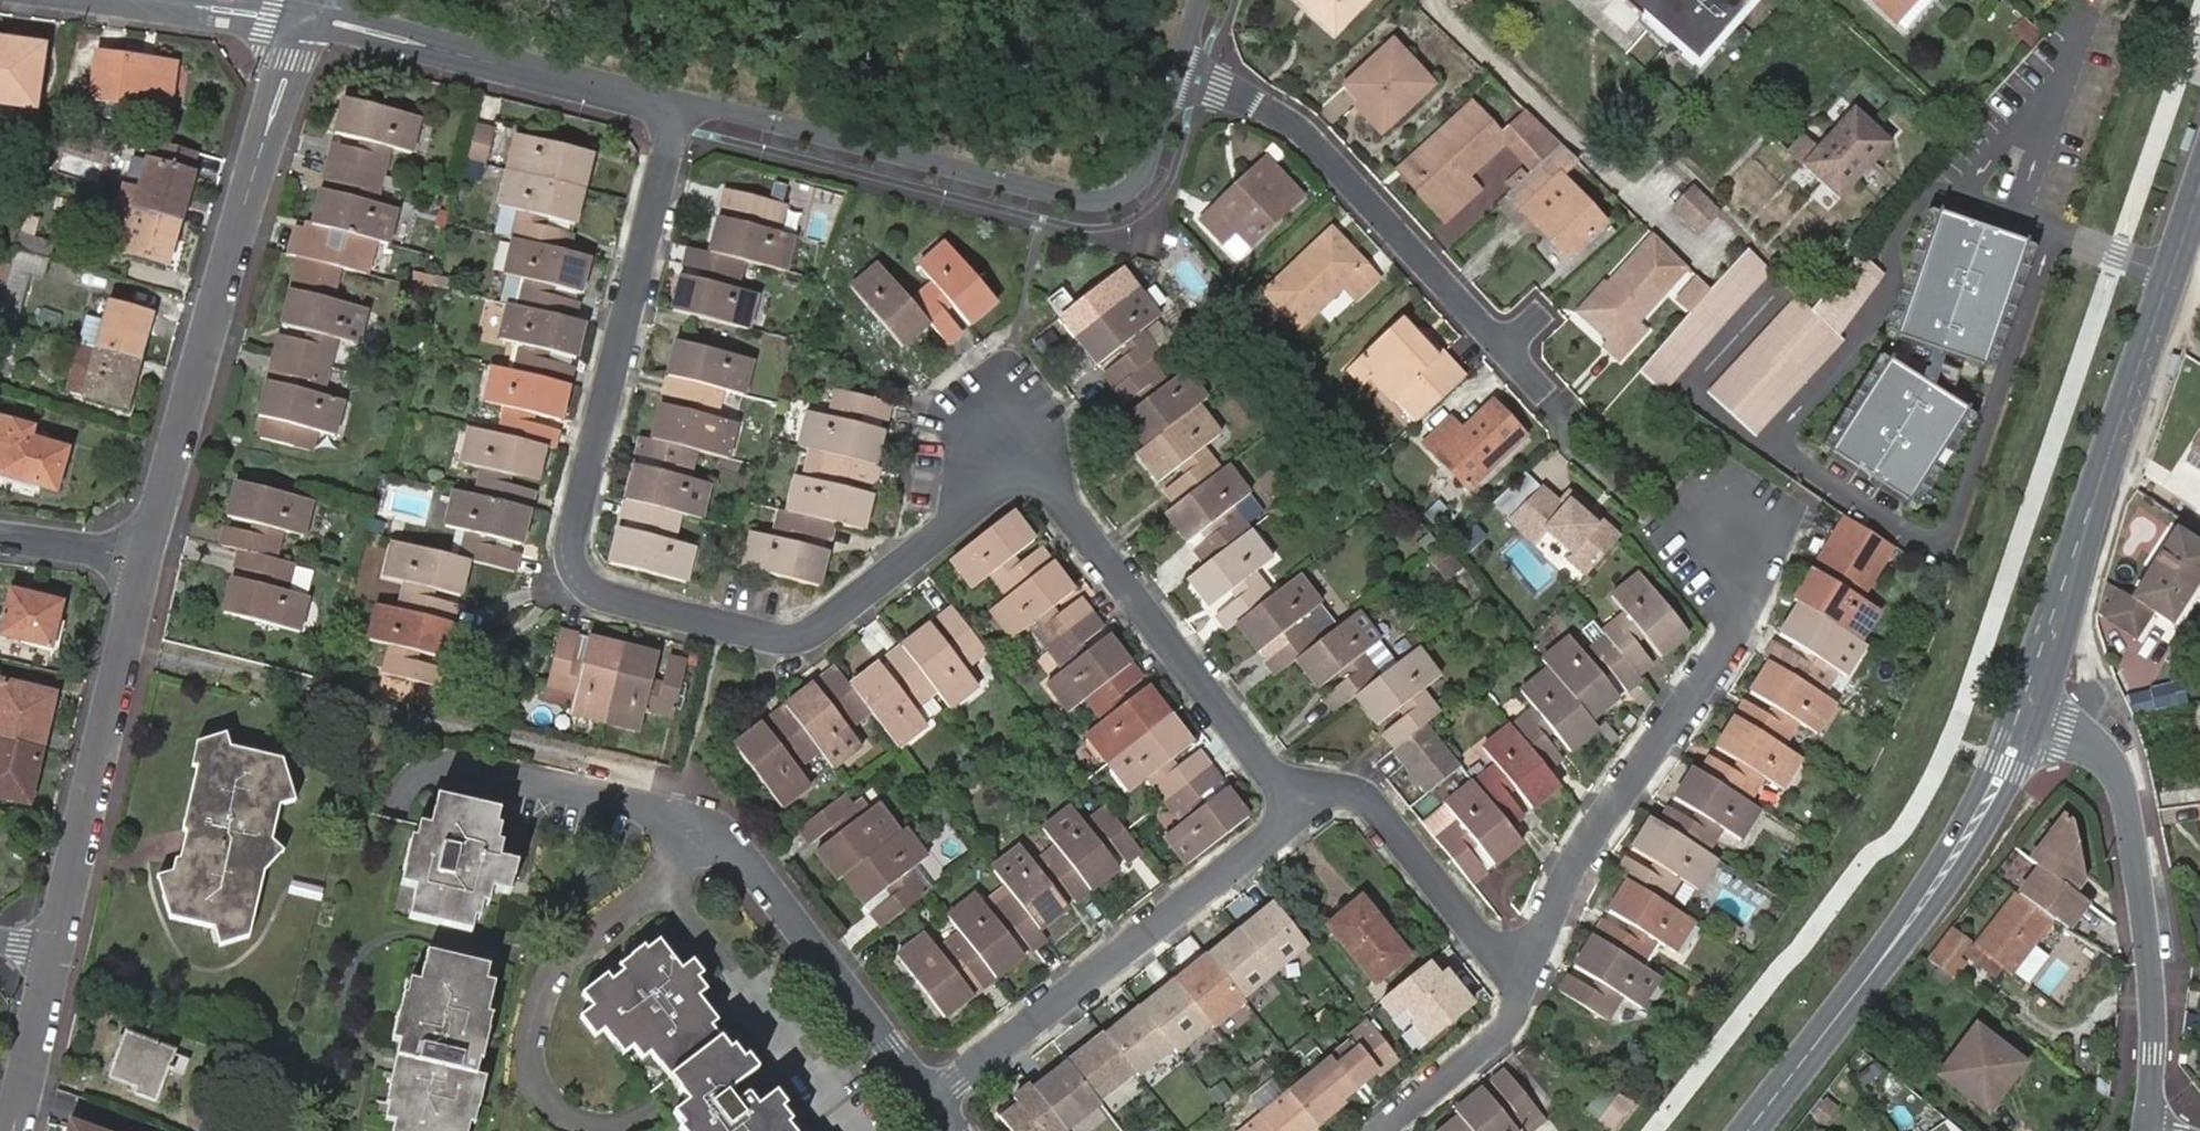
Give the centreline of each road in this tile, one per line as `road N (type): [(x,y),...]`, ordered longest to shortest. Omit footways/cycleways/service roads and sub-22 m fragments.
road 1 (residential): [(673,110),(568,543),(589,589),(773,639),(808,633),(1030,468),(1264,765),(1325,788)]
road 2 (residential): [(1176,74),(1137,177),(1107,200),(1079,201),(703,107),(673,110)]
road 3 (residential): [(145,558),(270,118),(307,20)]
road 4 (tertiary): [(2027,714),(2199,188)]
road 5 (residential): [(1523,979),(1570,865),(1728,640),(1732,530)]
road 6 (tertiary): [(1748,1130),(1949,864),(2027,714)]
road 7 (residential): [(931,1099),(1325,788)]
road 8 (residential): [(1176,74),(1257,105),(1310,137),(1539,391)]
road 9 (residential): [(2149,1130),(2152,987),(2125,797),(2115,769),(2093,745),(2027,714)]
road 10 (residential): [(53,947),(145,558)]
road 11 (residential): [(673,110),(307,20)]
road 12 (residential): [(931,1099),(723,835),(694,827)]
road 13 (residential): [(1325,788),(1364,796),(1523,979)]
road 14 (residential): [(1380,1130),(1500,1034),(1523,979)]
road 15 (track): [(720,625),(681,781),(694,827)]
road 16 (residential): [(13,1130),(53,947)]
road 17 (residential): [(144,0),(307,20)]
road 18 (residential): [(0,536),(145,558)]

